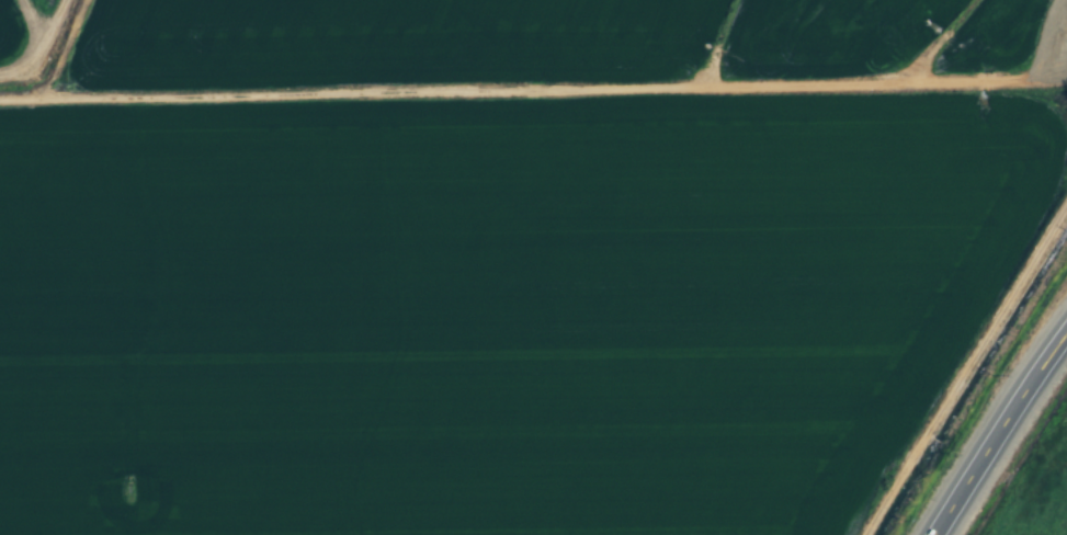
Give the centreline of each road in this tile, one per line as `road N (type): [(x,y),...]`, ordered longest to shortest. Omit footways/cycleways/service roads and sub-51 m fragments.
road 1 (trunk): [(935,534),(1066,336)]

